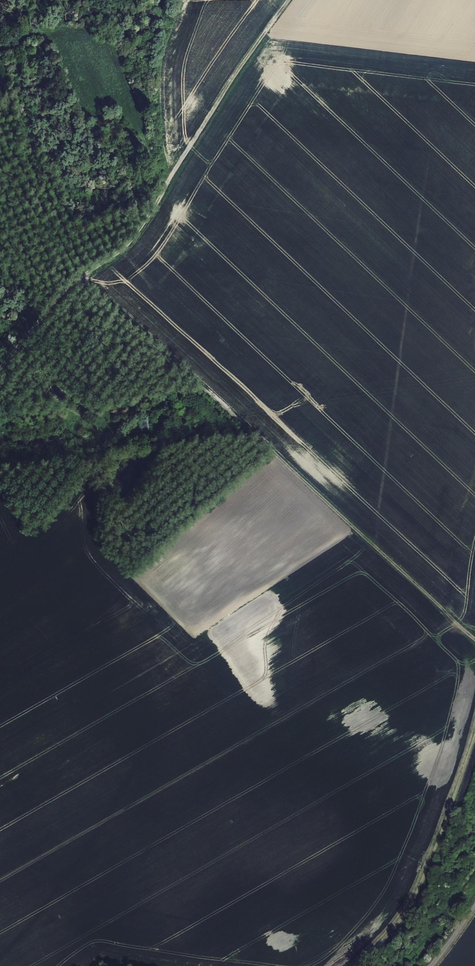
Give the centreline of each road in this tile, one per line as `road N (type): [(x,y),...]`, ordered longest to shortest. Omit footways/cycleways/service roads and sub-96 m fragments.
road 1 (track): [(474,640),(84,278)]
road 2 (track): [(288,0),(137,230),(70,287),(0,378)]

